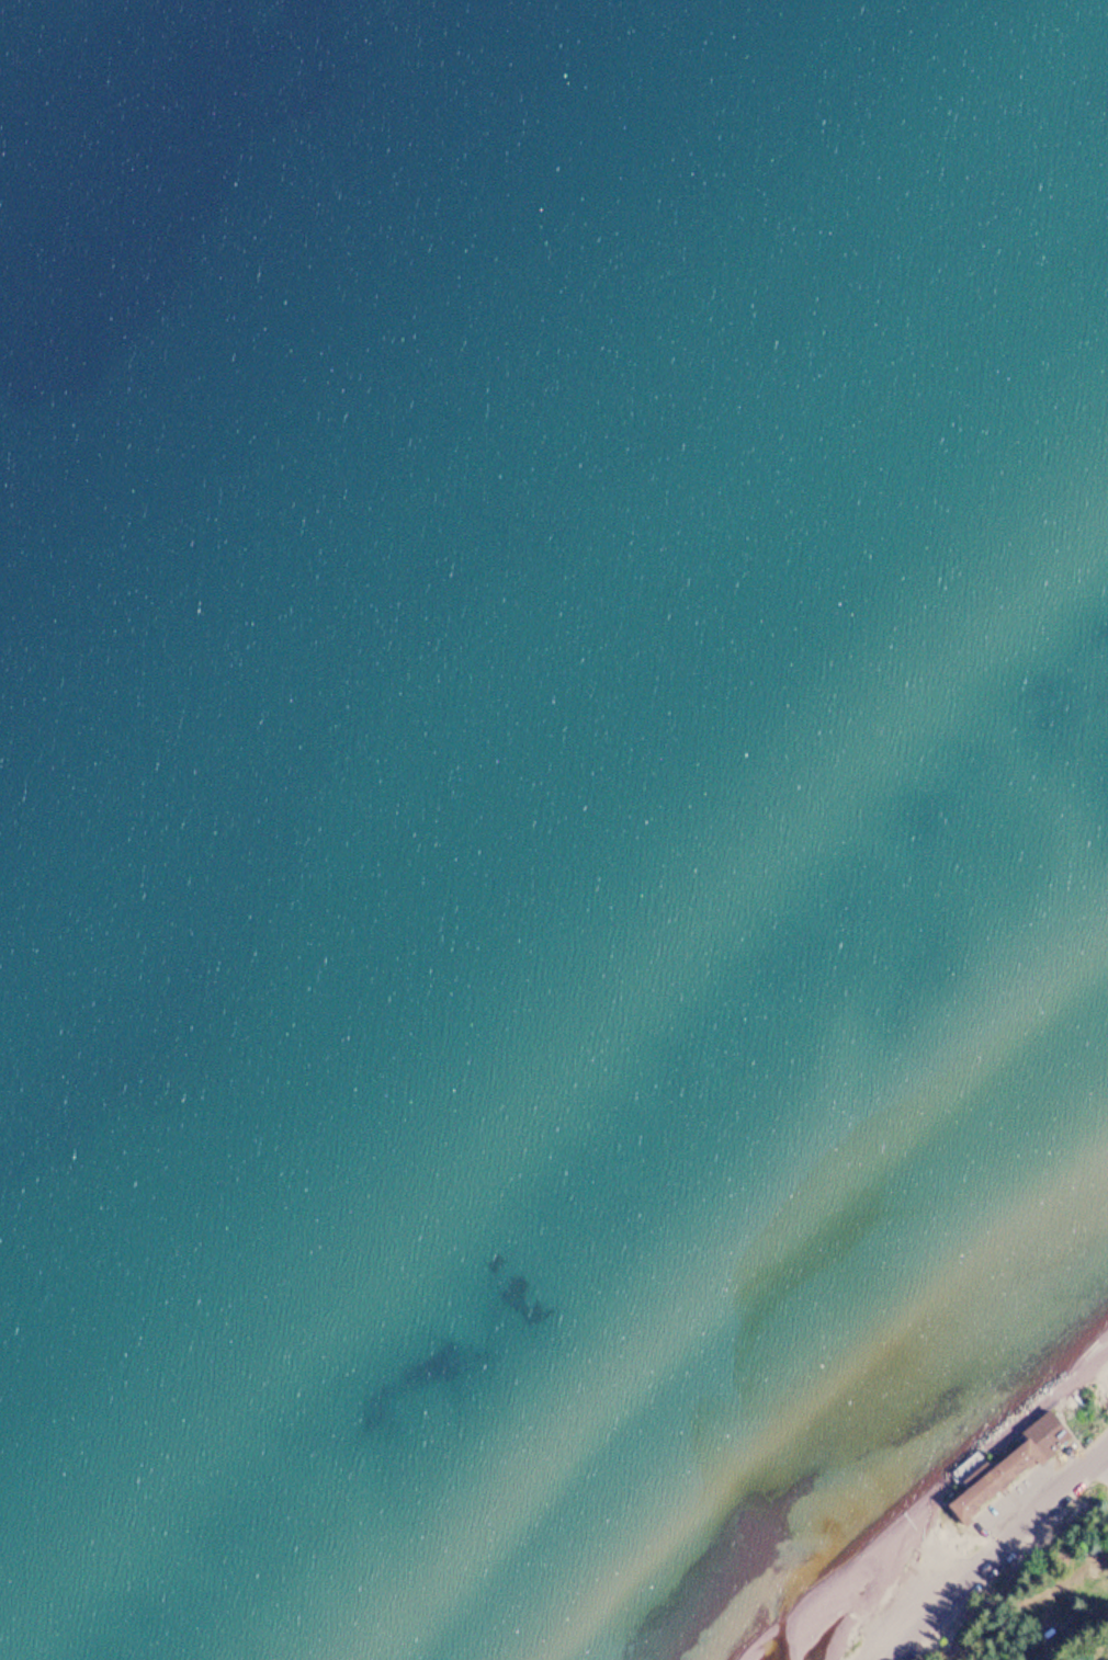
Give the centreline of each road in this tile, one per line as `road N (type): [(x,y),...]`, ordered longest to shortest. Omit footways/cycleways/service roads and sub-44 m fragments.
road 1 (residential): [(888,1659),(984,1558),(1107,1452)]

